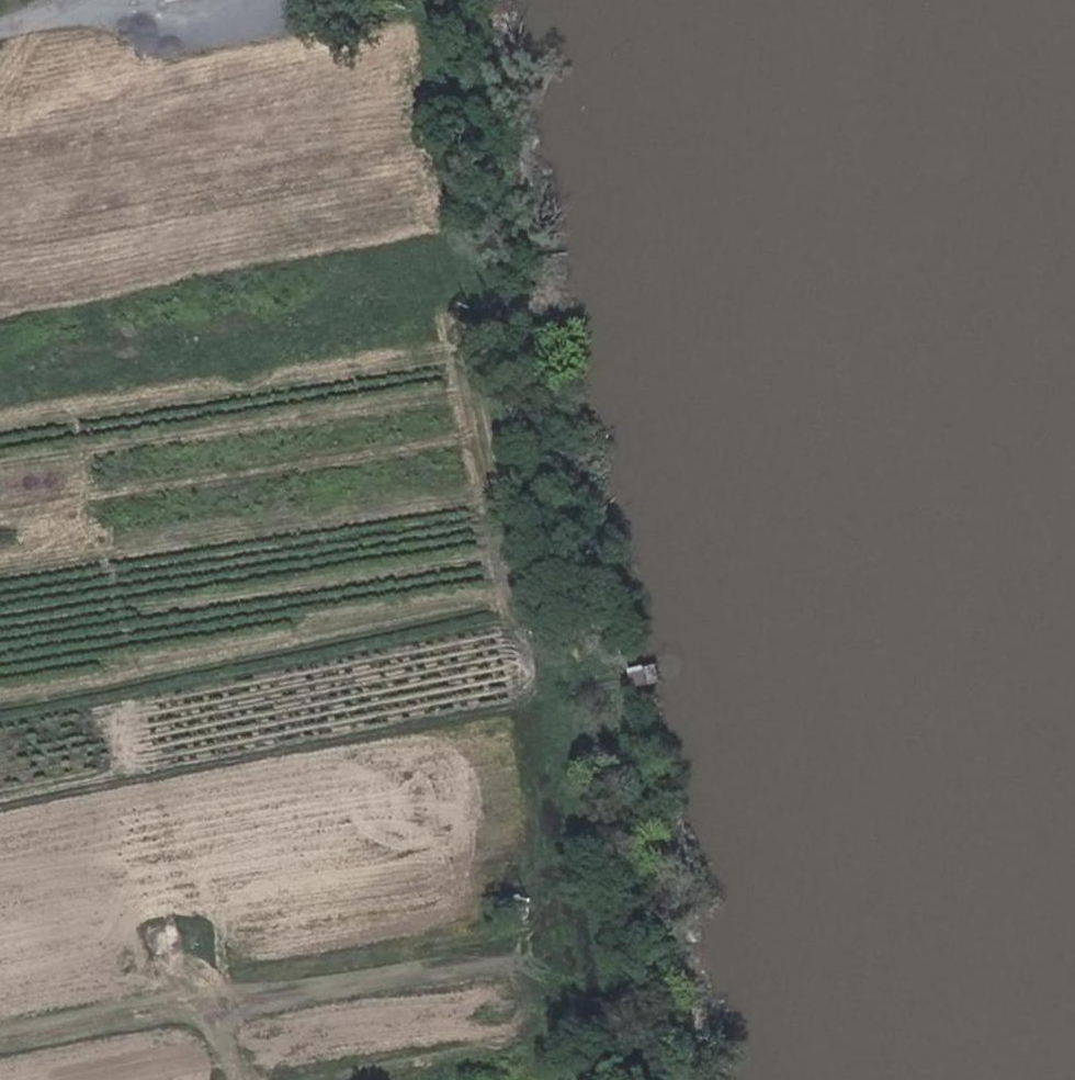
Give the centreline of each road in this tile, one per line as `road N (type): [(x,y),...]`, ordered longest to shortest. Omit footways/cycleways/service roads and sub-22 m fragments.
road 1 (track): [(0,29),(123,0)]

